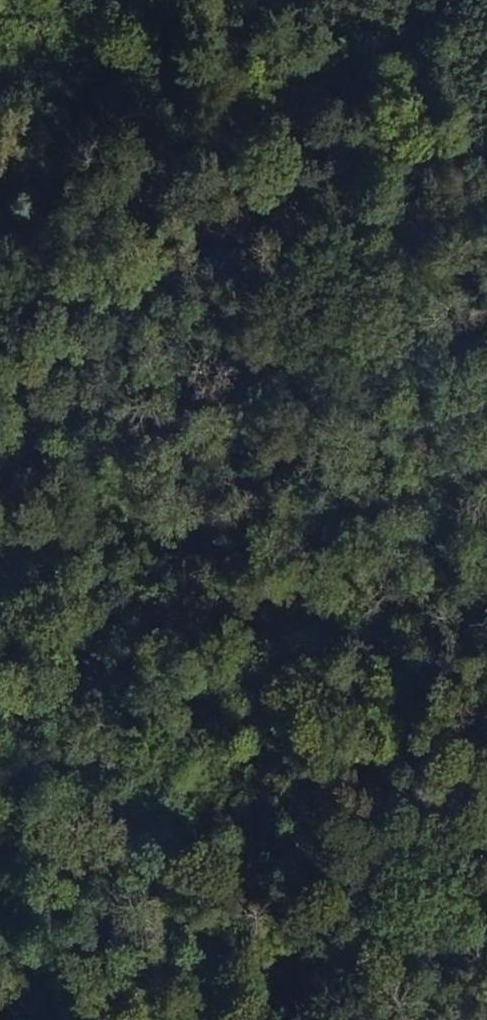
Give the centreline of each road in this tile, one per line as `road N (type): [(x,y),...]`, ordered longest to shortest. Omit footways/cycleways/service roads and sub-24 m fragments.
road 1 (track): [(0,614),(486,825)]

